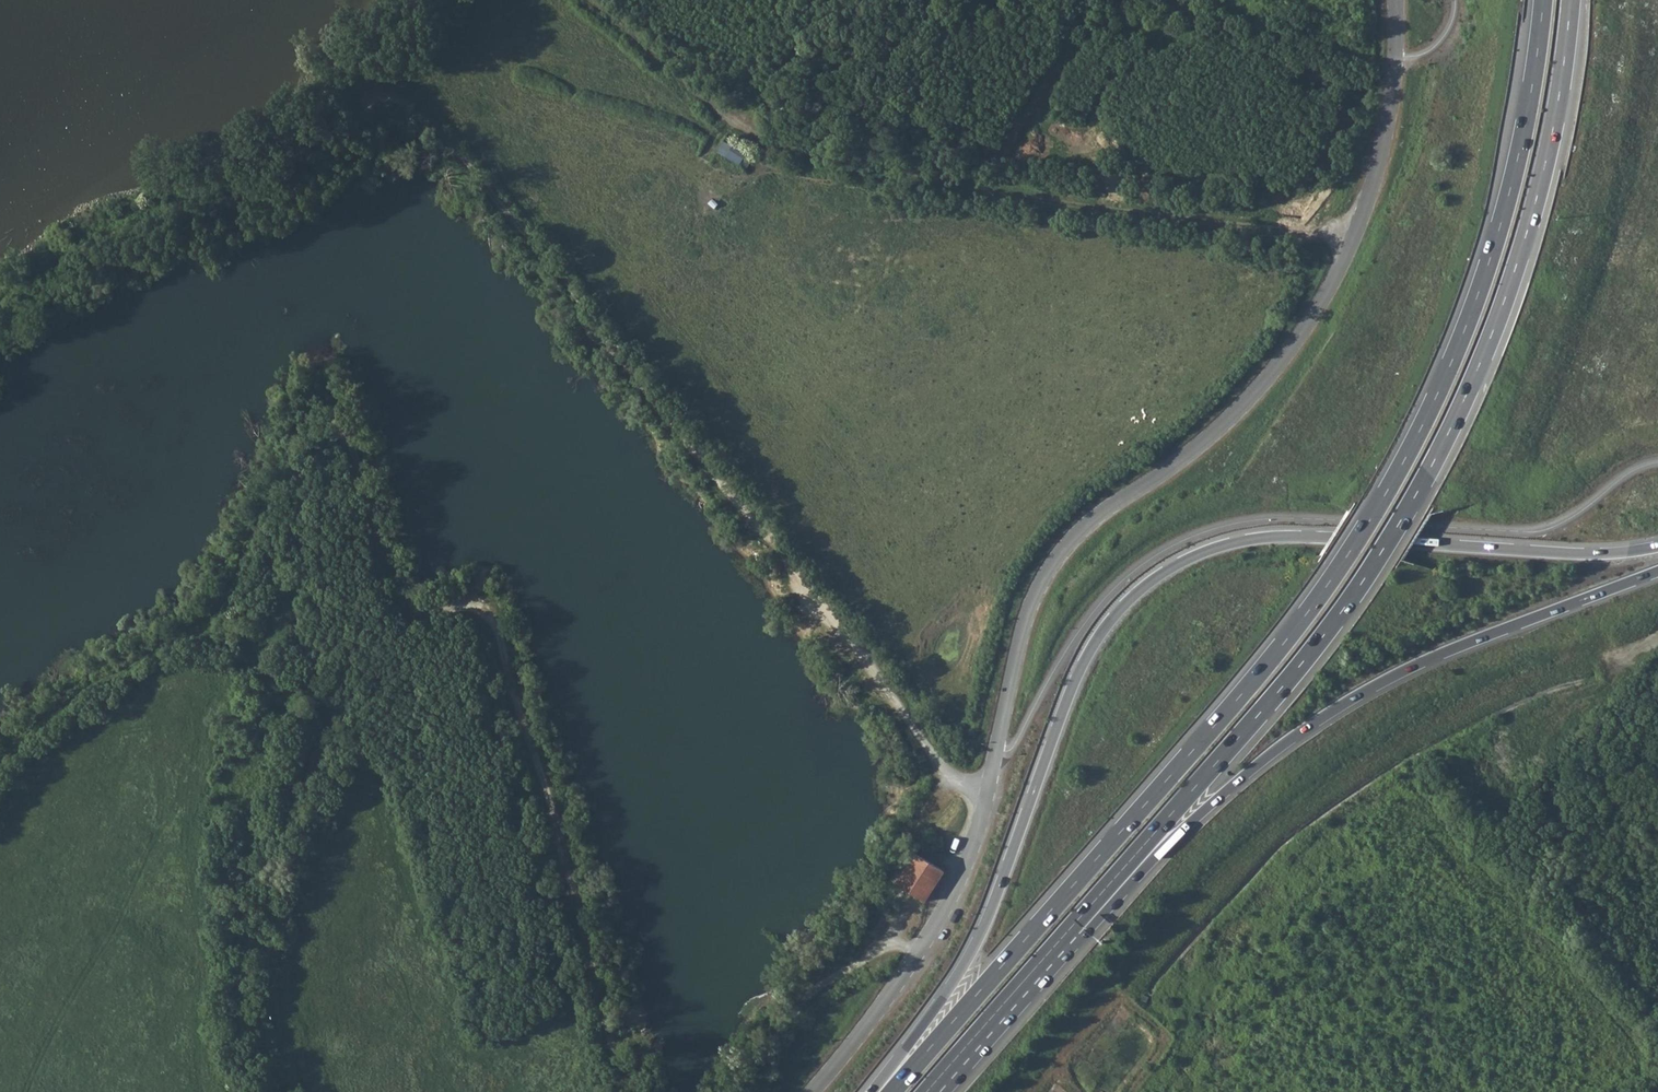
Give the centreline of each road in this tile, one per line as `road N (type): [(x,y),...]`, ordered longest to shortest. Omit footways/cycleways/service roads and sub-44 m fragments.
road 1 (track): [(981,811),(456,150),(386,91),(289,170),(97,235),(0,305)]
road 2 (track): [(0,767),(220,603),(324,390),(407,614),(467,607),(491,620),(630,1091)]
road 3 (trunk): [(1543,0),(1518,157),(1488,264),(1423,427),(1383,499),(1237,699),(892,1091)]
road 4 (trunk): [(1657,546),(1574,552),(1285,534),(1201,551),(1152,580),(1087,654),(979,927),(868,1091)]
road 5 (trunk): [(1062,937),(1314,648),(1413,502),(1473,380),(1527,230),(1552,135),(1571,0)]
road 6 (track): [(1353,237),(1250,230),(806,157),(729,123),(591,0)]
road 7 (trunk): [(1062,937),(1091,927),(1208,806),(1357,695),(1463,644),(1657,570)]
road 8 (track): [(742,1091),(797,1007),(840,973),(883,950),(915,956)]
road 9 (trunk): [(927,1091),(1062,937)]

